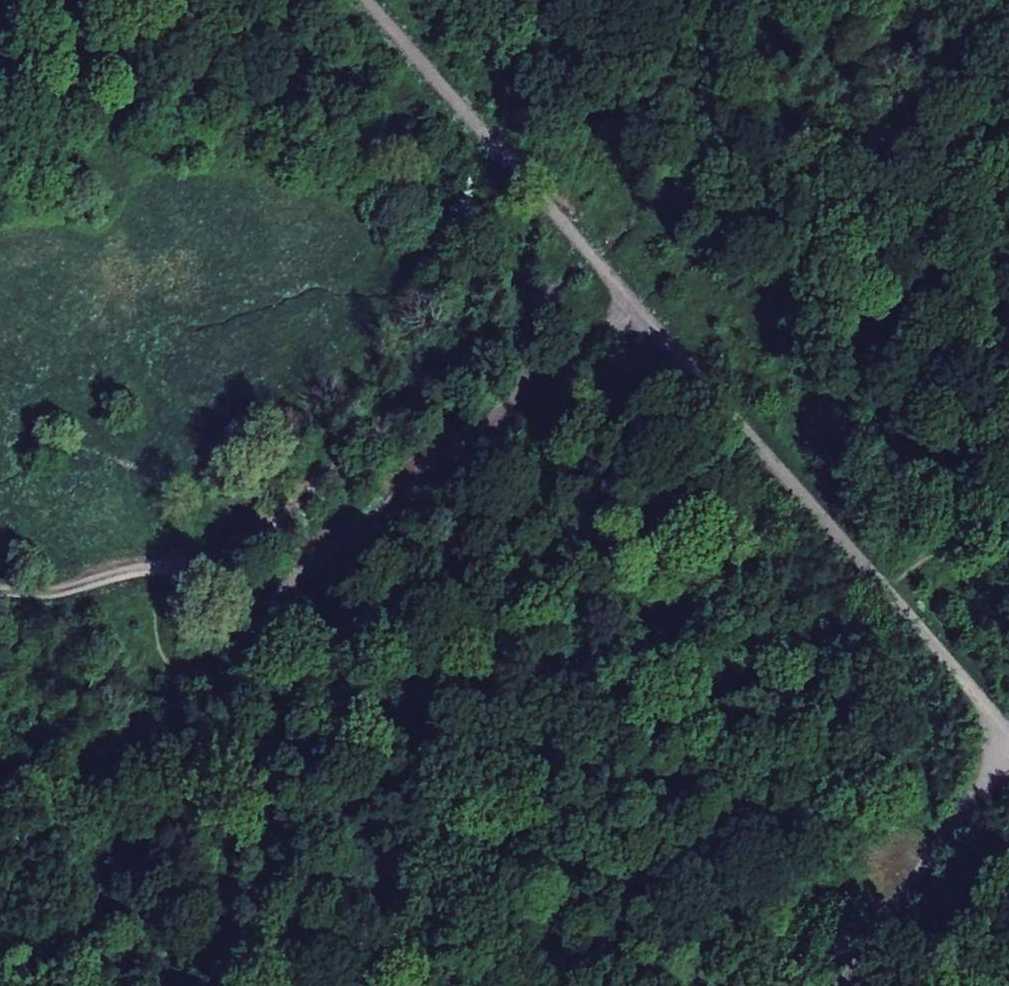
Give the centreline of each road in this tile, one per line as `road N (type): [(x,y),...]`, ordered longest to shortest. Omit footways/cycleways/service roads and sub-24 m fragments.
road 1 (track): [(522,401),(247,627),(206,568)]
road 2 (track): [(206,568),(447,364),(497,357),(522,401)]
road 3 (track): [(364,0),(631,306)]
road 4 (track): [(785,472),(1008,733)]
road 5 (track): [(847,985),(1008,744)]
road 6 (track): [(631,306),(785,472)]
road 7 (track): [(206,568),(121,575),(30,603),(0,596)]
road 8 (track): [(631,306),(522,401)]

